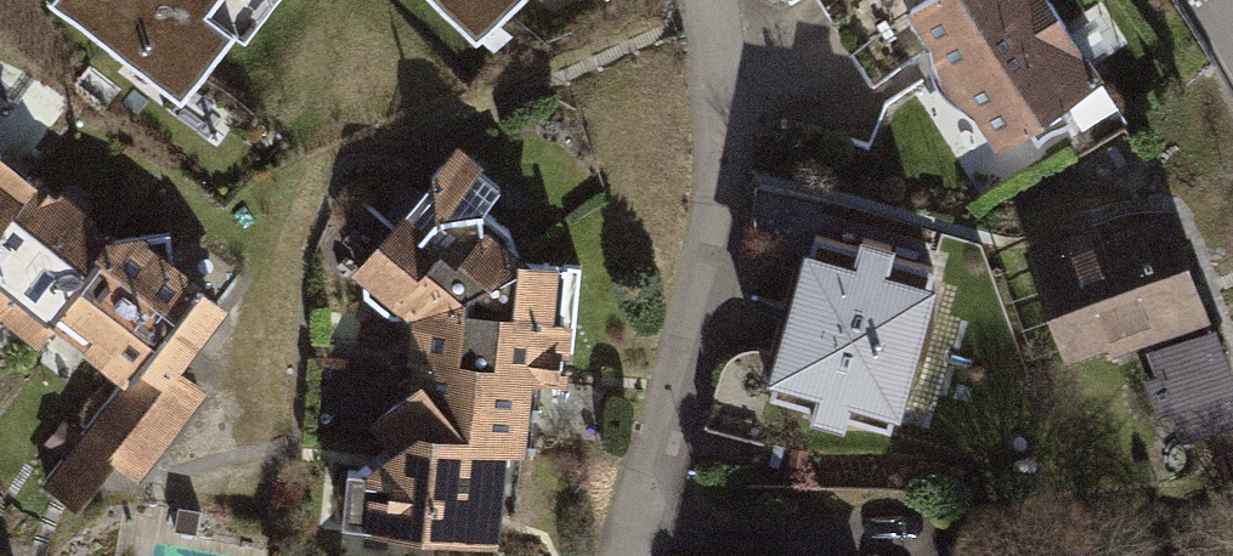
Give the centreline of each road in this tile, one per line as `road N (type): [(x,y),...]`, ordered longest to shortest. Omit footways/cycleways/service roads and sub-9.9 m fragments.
road 1 (residential): [(629,555),(700,307),(720,204),(707,0)]

